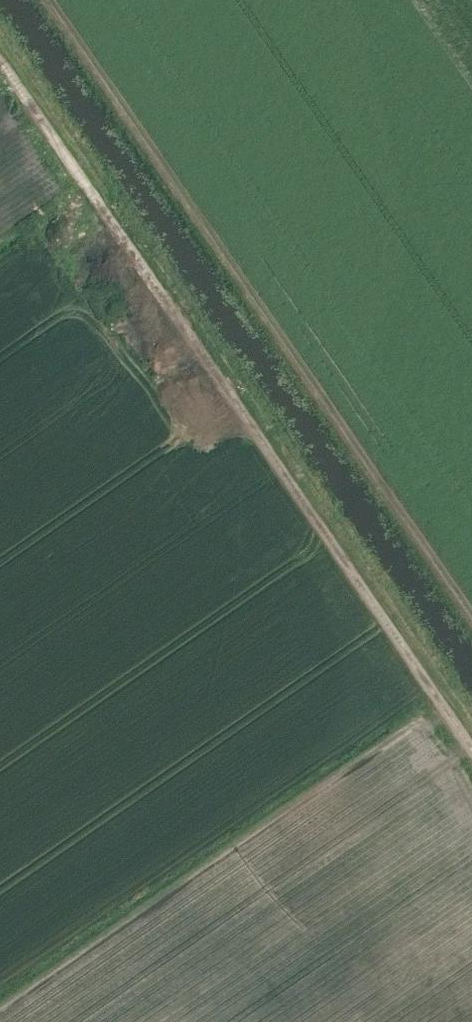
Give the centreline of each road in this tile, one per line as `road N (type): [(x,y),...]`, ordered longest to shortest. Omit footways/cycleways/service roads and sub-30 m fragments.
road 1 (track): [(0,75),(471,753)]
road 2 (track): [(471,619),(46,0)]

